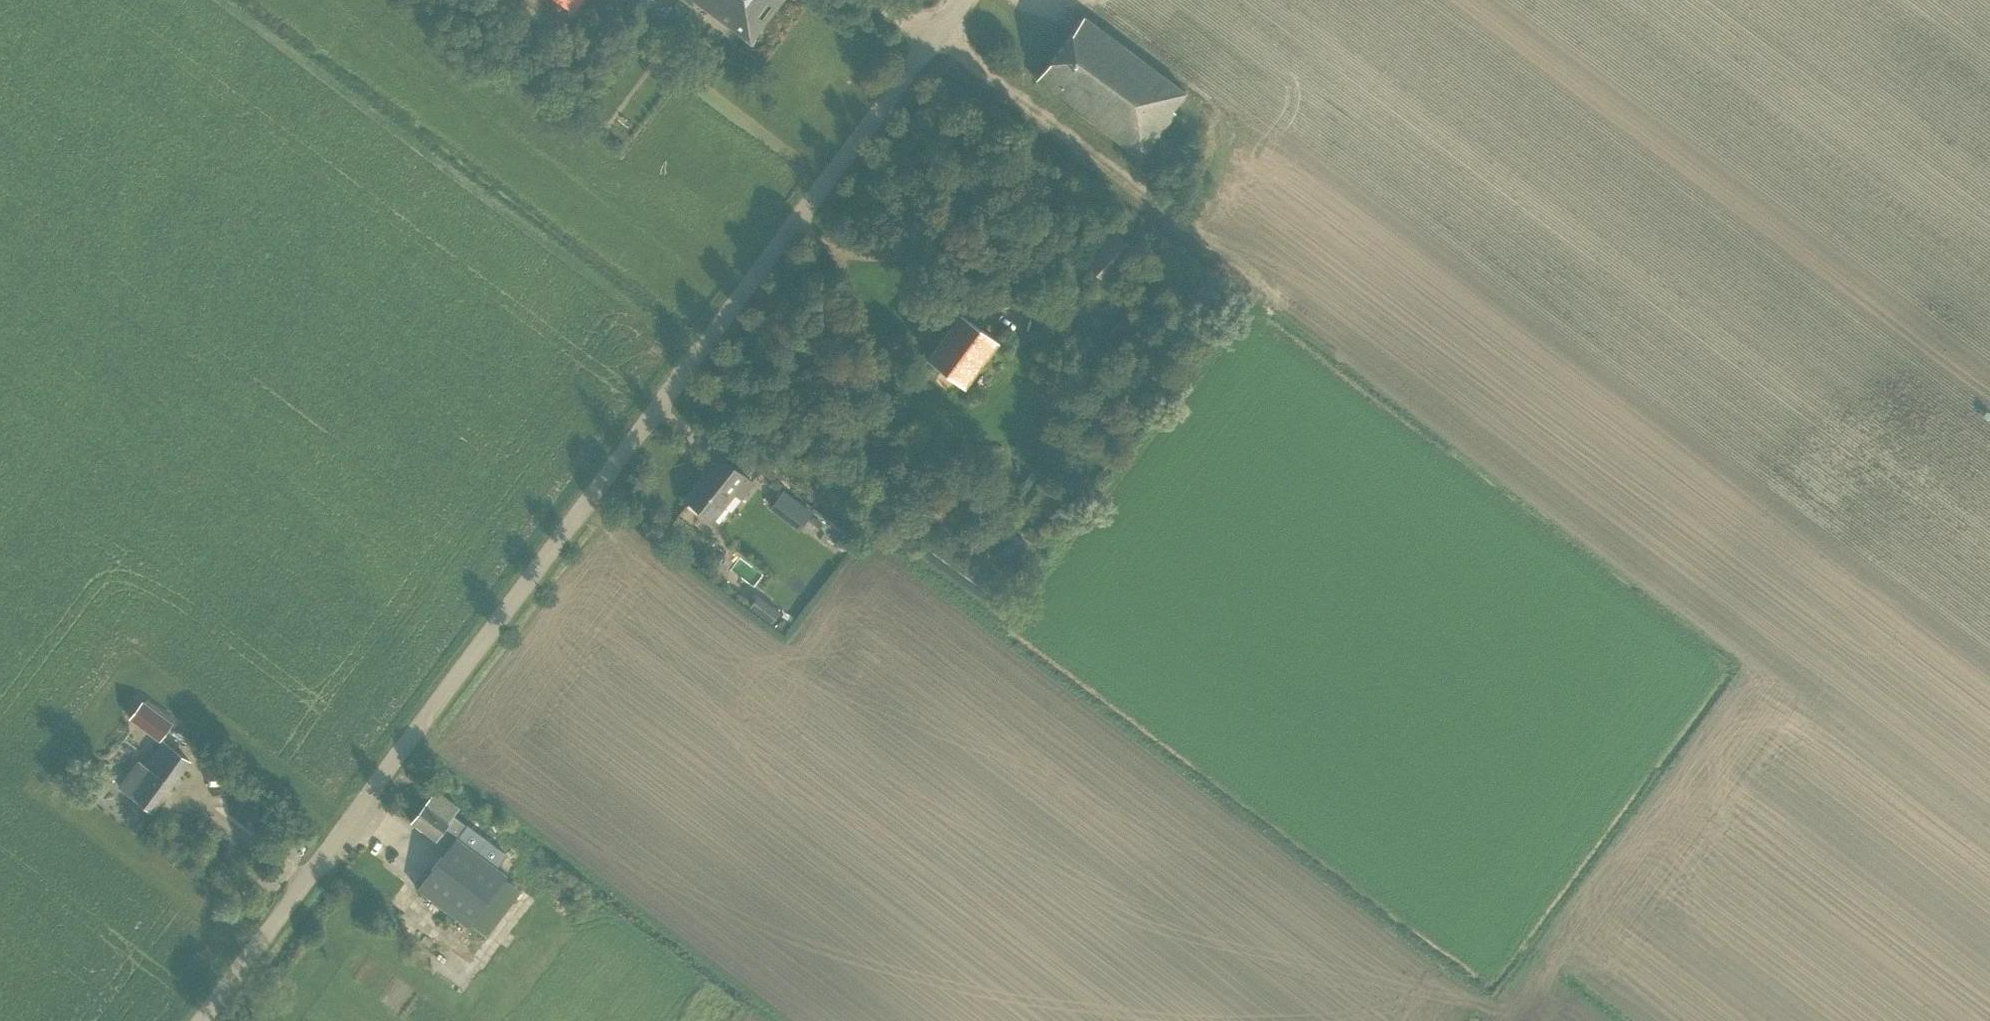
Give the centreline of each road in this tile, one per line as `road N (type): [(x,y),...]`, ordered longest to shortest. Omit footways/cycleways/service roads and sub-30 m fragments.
road 1 (tertiary): [(202,1020),(962,0)]

